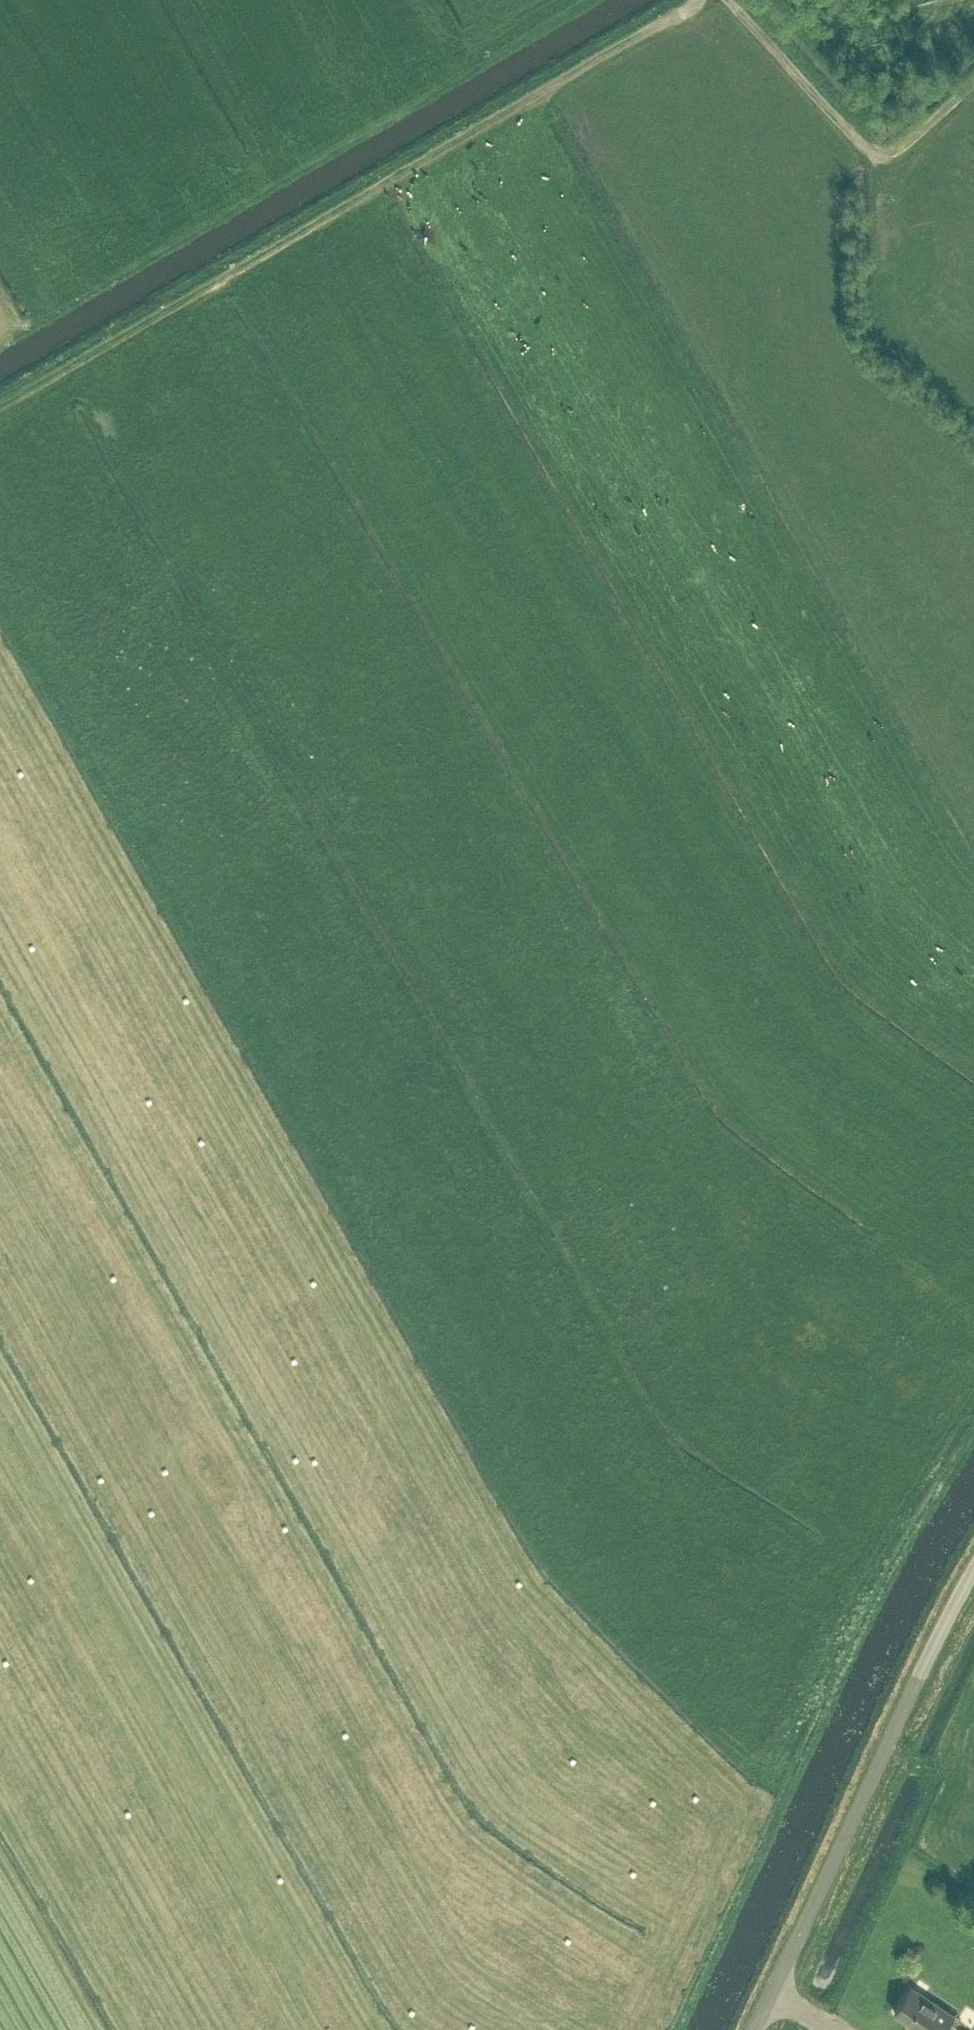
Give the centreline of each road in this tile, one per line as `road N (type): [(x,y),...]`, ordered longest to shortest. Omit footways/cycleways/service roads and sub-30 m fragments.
road 1 (track): [(693,0),(0,405)]
road 2 (unclassified): [(753,2029),(973,1565)]
road 3 (track): [(731,0),(870,152),(892,153),(973,83)]
road 4 (track): [(773,0),(891,132),(973,59)]

